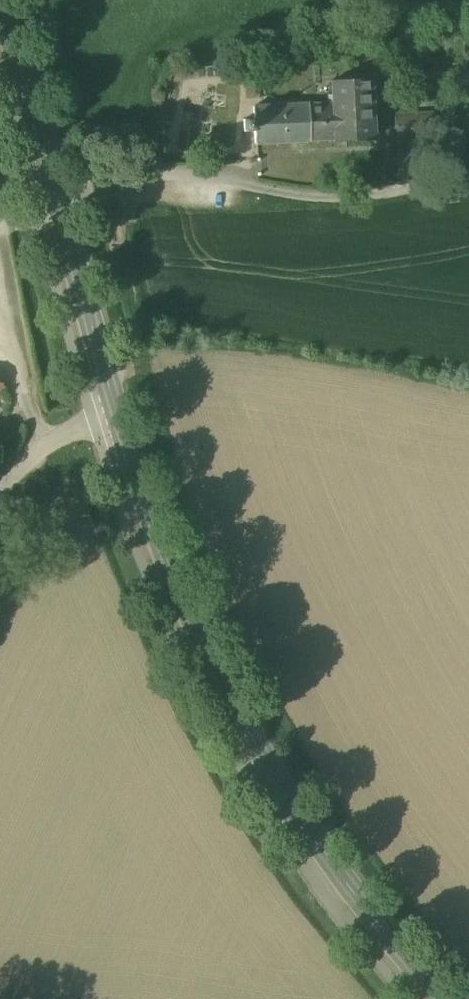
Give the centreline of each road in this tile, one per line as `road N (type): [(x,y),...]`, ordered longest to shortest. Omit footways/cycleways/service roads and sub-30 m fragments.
road 1 (secondary): [(113,395),(230,698),(339,873),(442,998)]
road 2 (residential): [(468,172),(378,187),(148,178),(55,201)]
road 3 (secondary): [(1,0),(55,201)]
road 4 (secondary): [(55,201),(113,395)]
road 5 (residential): [(0,510),(22,464),(113,395)]

